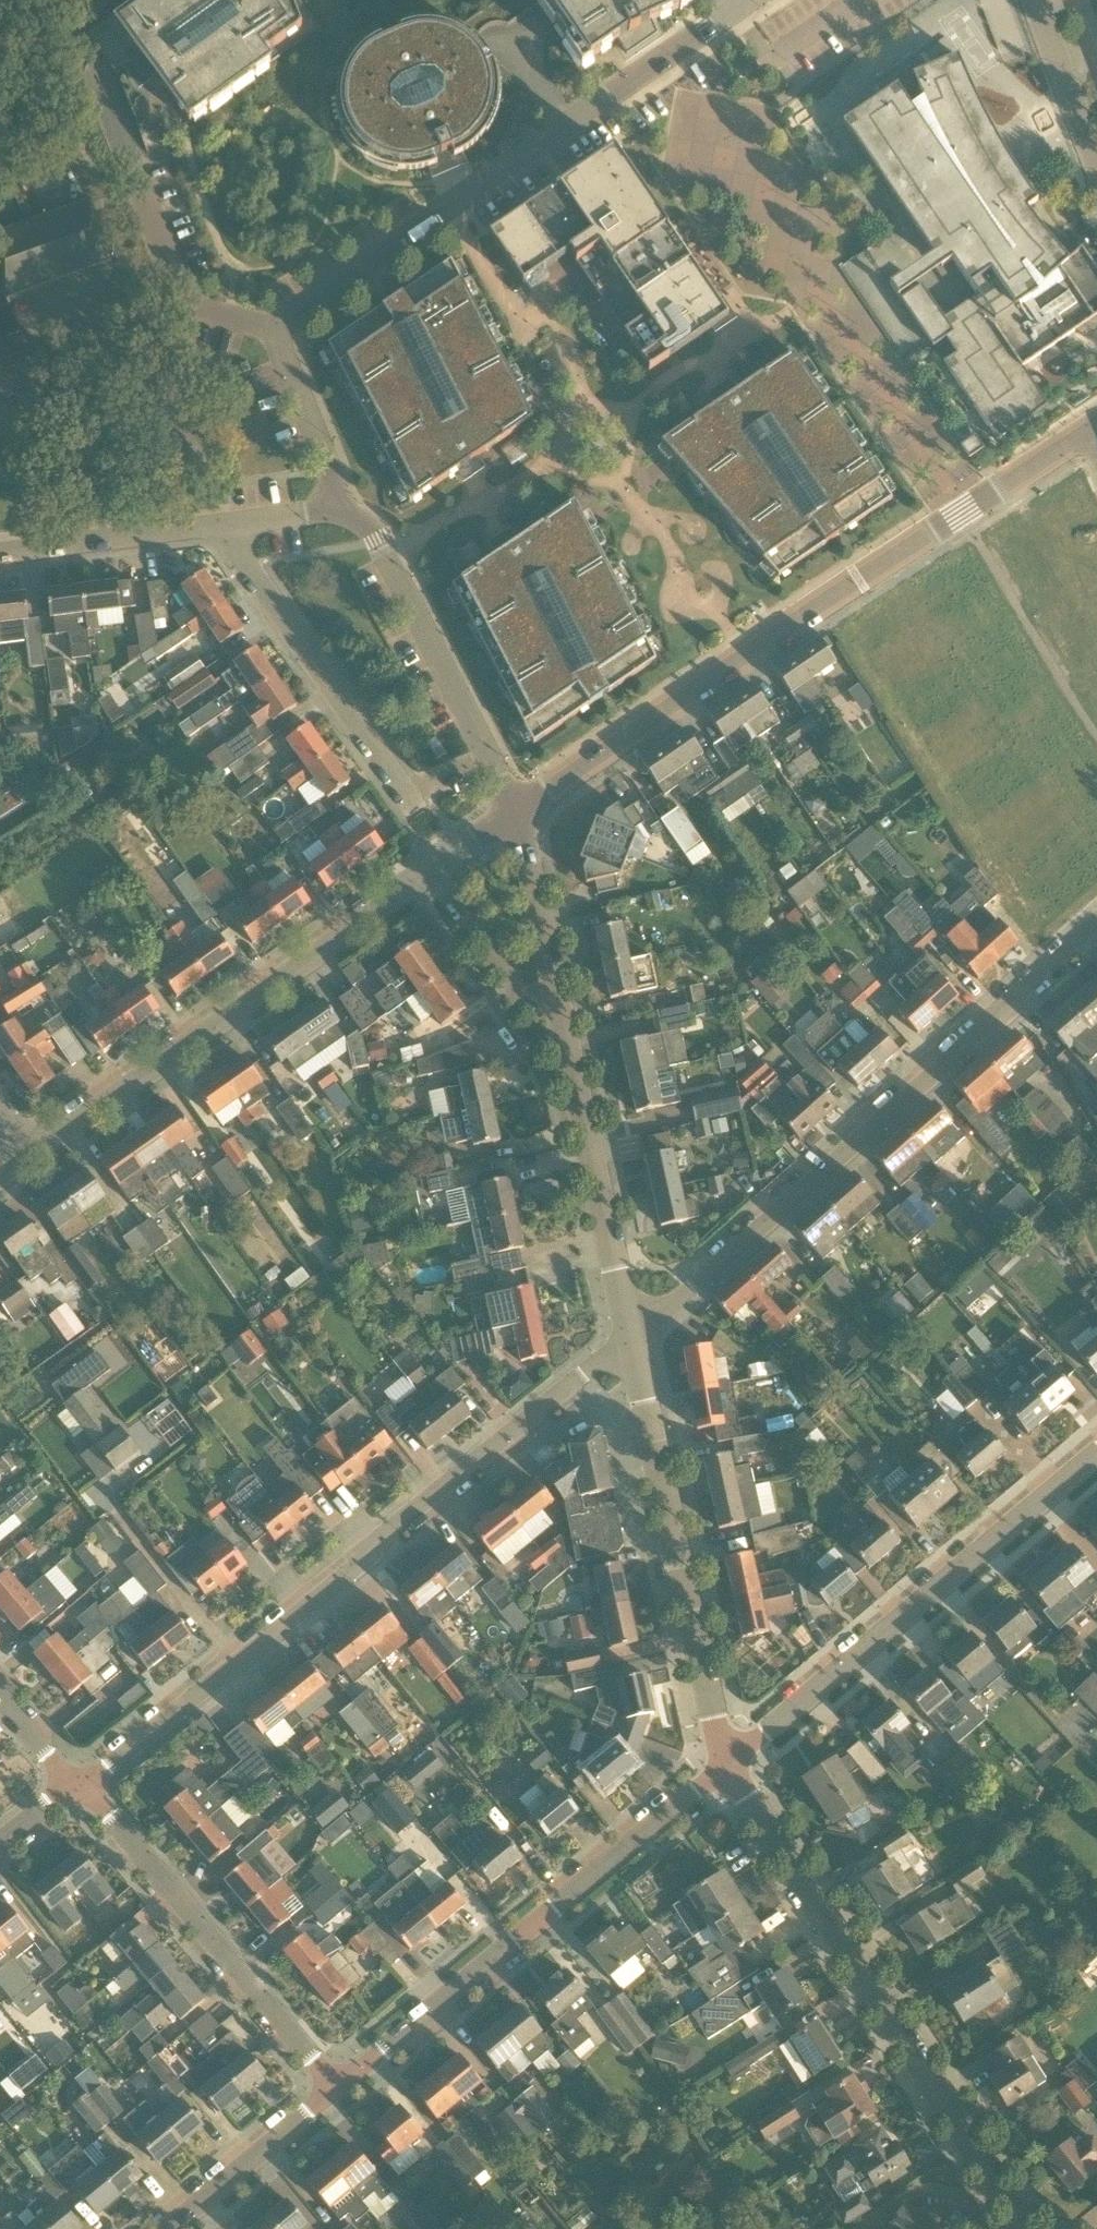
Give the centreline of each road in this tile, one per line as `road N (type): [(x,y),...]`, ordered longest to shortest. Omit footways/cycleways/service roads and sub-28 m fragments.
road 1 (residential): [(332,512),(332,477),(270,329),(750,0)]
road 2 (residential): [(73,1785),(626,1338)]
road 3 (residential): [(626,1338),(1096,926)]
road 4 (residential): [(27,1158),(517,812)]
road 5 (residential): [(1017,2228),(731,1764)]
road 6 (residential): [(517,812),(963,512)]
road 7 (residential): [(626,1338),(517,812)]
road 8 (residential): [(335,2090),(731,1764)]
road 9 (residential): [(731,1764),(1096,1452)]
road 10 (residential): [(731,1764),(626,1338)]
road 11 (residential): [(335,2090),(73,1785)]
road 12 (residential): [(332,512),(367,523),(517,812)]
road 13 (residential): [(219,527),(404,794)]
road 14 (residential): [(963,512),(1096,723)]
road 15 (residential): [(0,554),(219,527)]
road 16 (residential): [(169,2228),(335,2090)]
road 17 (residential): [(1096,162),(1034,0)]
road 18 (residential): [(963,512),(1090,429)]

